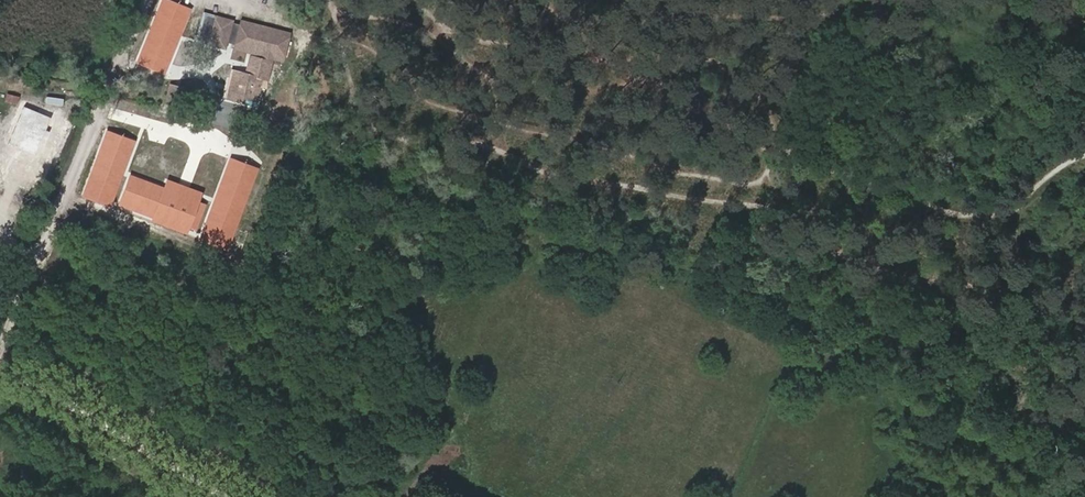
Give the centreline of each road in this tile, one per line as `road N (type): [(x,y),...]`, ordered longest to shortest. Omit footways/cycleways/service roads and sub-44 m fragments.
road 1 (track): [(115,61),(0,355)]
road 2 (track): [(140,0),(115,61),(0,46)]

